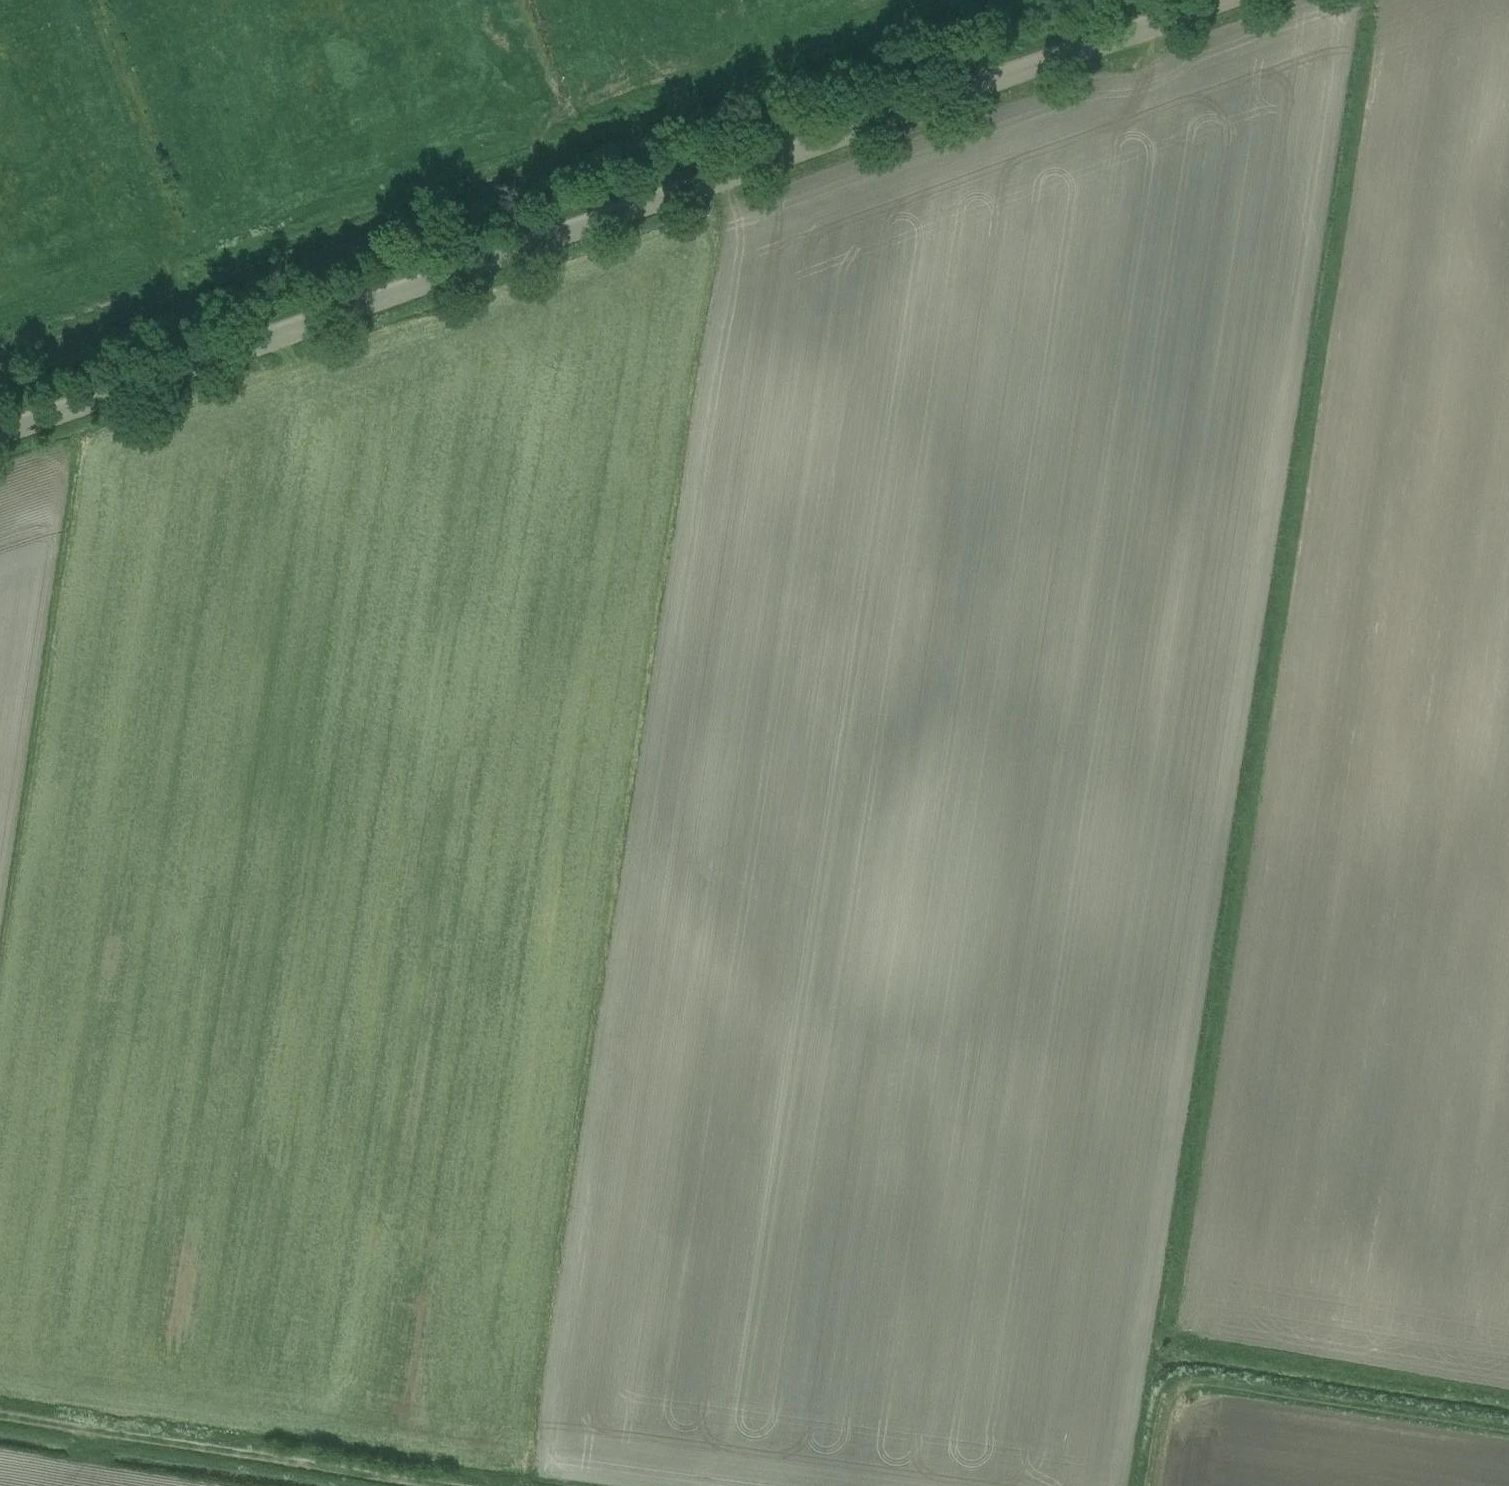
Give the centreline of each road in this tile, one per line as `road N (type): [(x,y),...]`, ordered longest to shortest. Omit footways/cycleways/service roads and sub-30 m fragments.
road 1 (tertiary): [(0,436),(1226,0)]
road 2 (track): [(0,1413),(480,1485)]
road 3 (track): [(1150,1485),(1163,1405),(1182,1383),(1508,1428)]

